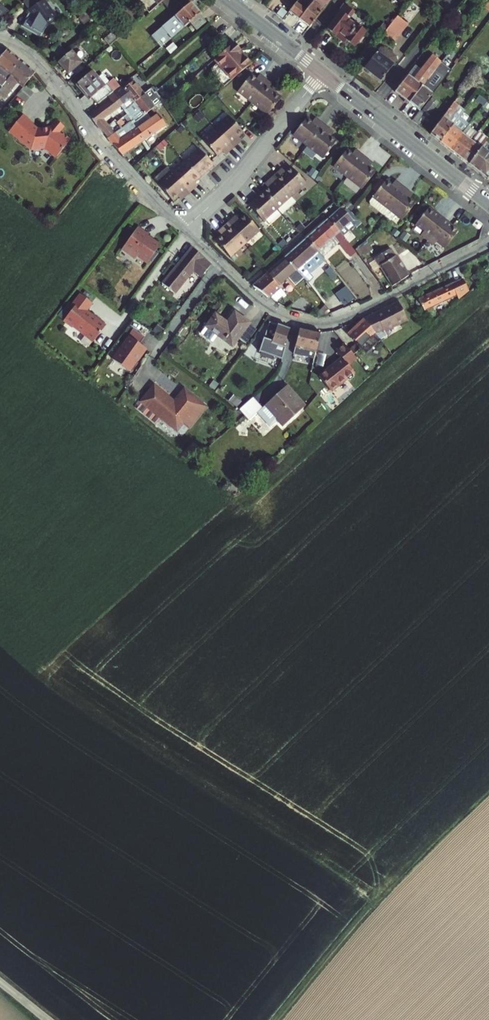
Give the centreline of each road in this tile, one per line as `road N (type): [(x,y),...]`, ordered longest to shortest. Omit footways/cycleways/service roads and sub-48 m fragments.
road 1 (residential): [(488,242),(349,316),(319,323),(261,303),(183,229)]
road 2 (residential): [(183,229),(45,68),(0,38)]
road 3 (secondary): [(322,73),(488,202)]
road 4 (residential): [(322,73),(240,175),(183,229)]

